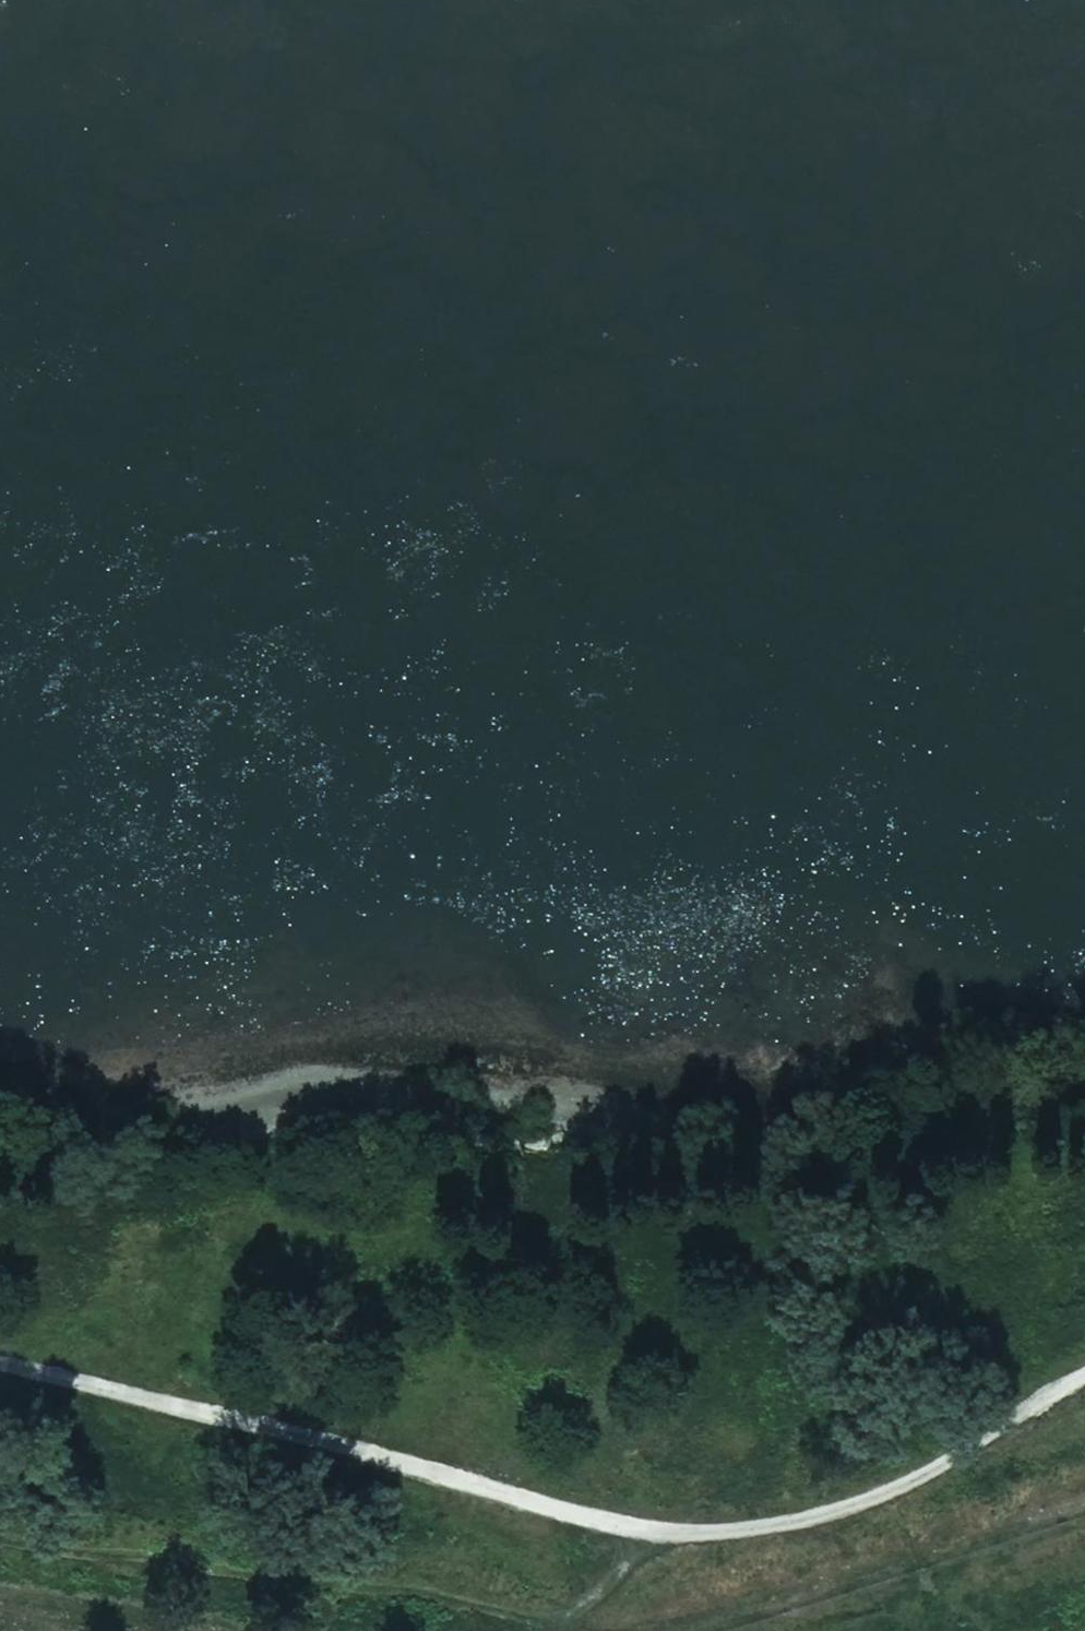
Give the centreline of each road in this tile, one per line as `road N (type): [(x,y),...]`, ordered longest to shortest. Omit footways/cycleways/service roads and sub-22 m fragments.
road 1 (track): [(0,1362),(664,1534),(769,1529),(870,1500),(1084,1378)]

